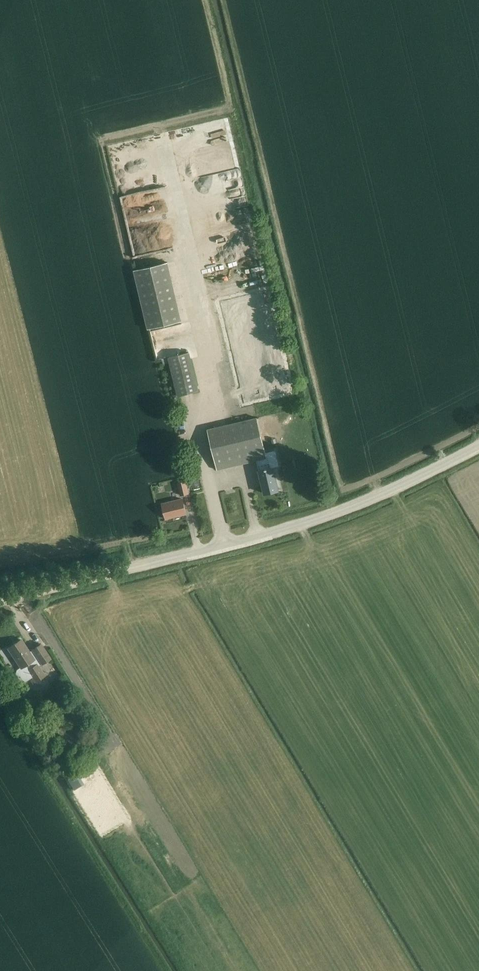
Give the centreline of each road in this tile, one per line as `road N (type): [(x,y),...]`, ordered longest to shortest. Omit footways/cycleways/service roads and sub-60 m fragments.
road 1 (tertiary): [(0,603),(328,519),(478,445)]

